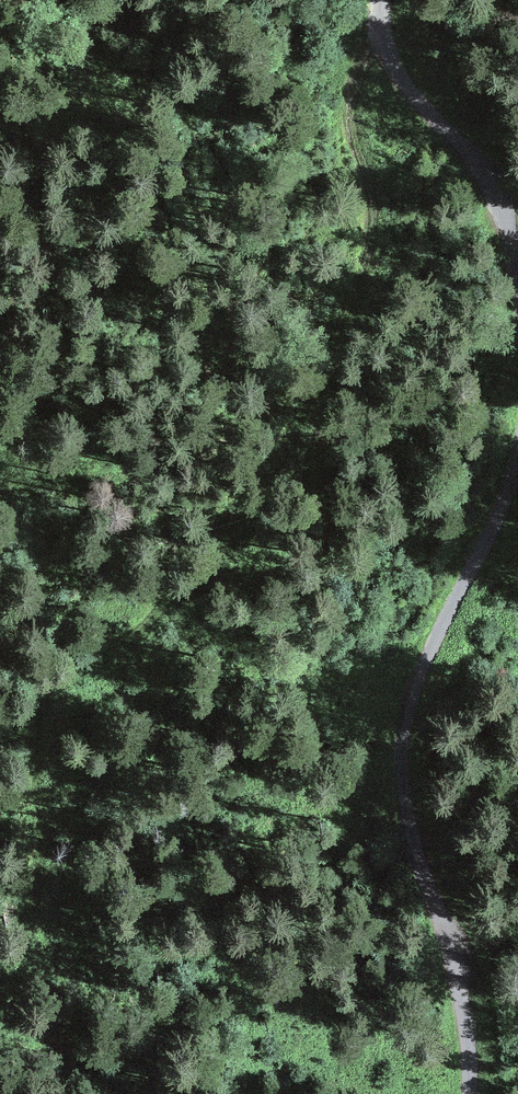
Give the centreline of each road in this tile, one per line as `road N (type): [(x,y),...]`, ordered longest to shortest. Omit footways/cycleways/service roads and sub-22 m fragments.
road 1 (track): [(0,967),(42,871),(47,803),(35,745),(43,699),(56,682),(125,644),(163,608),(269,475),(351,318),(374,202),(348,113),(362,61),(384,32)]
road 2 (track): [(471,1093),(473,1029),(412,835),(402,757),(407,717),(517,468)]
road 3 (track): [(517,258),(476,163),(388,49),(382,0)]

